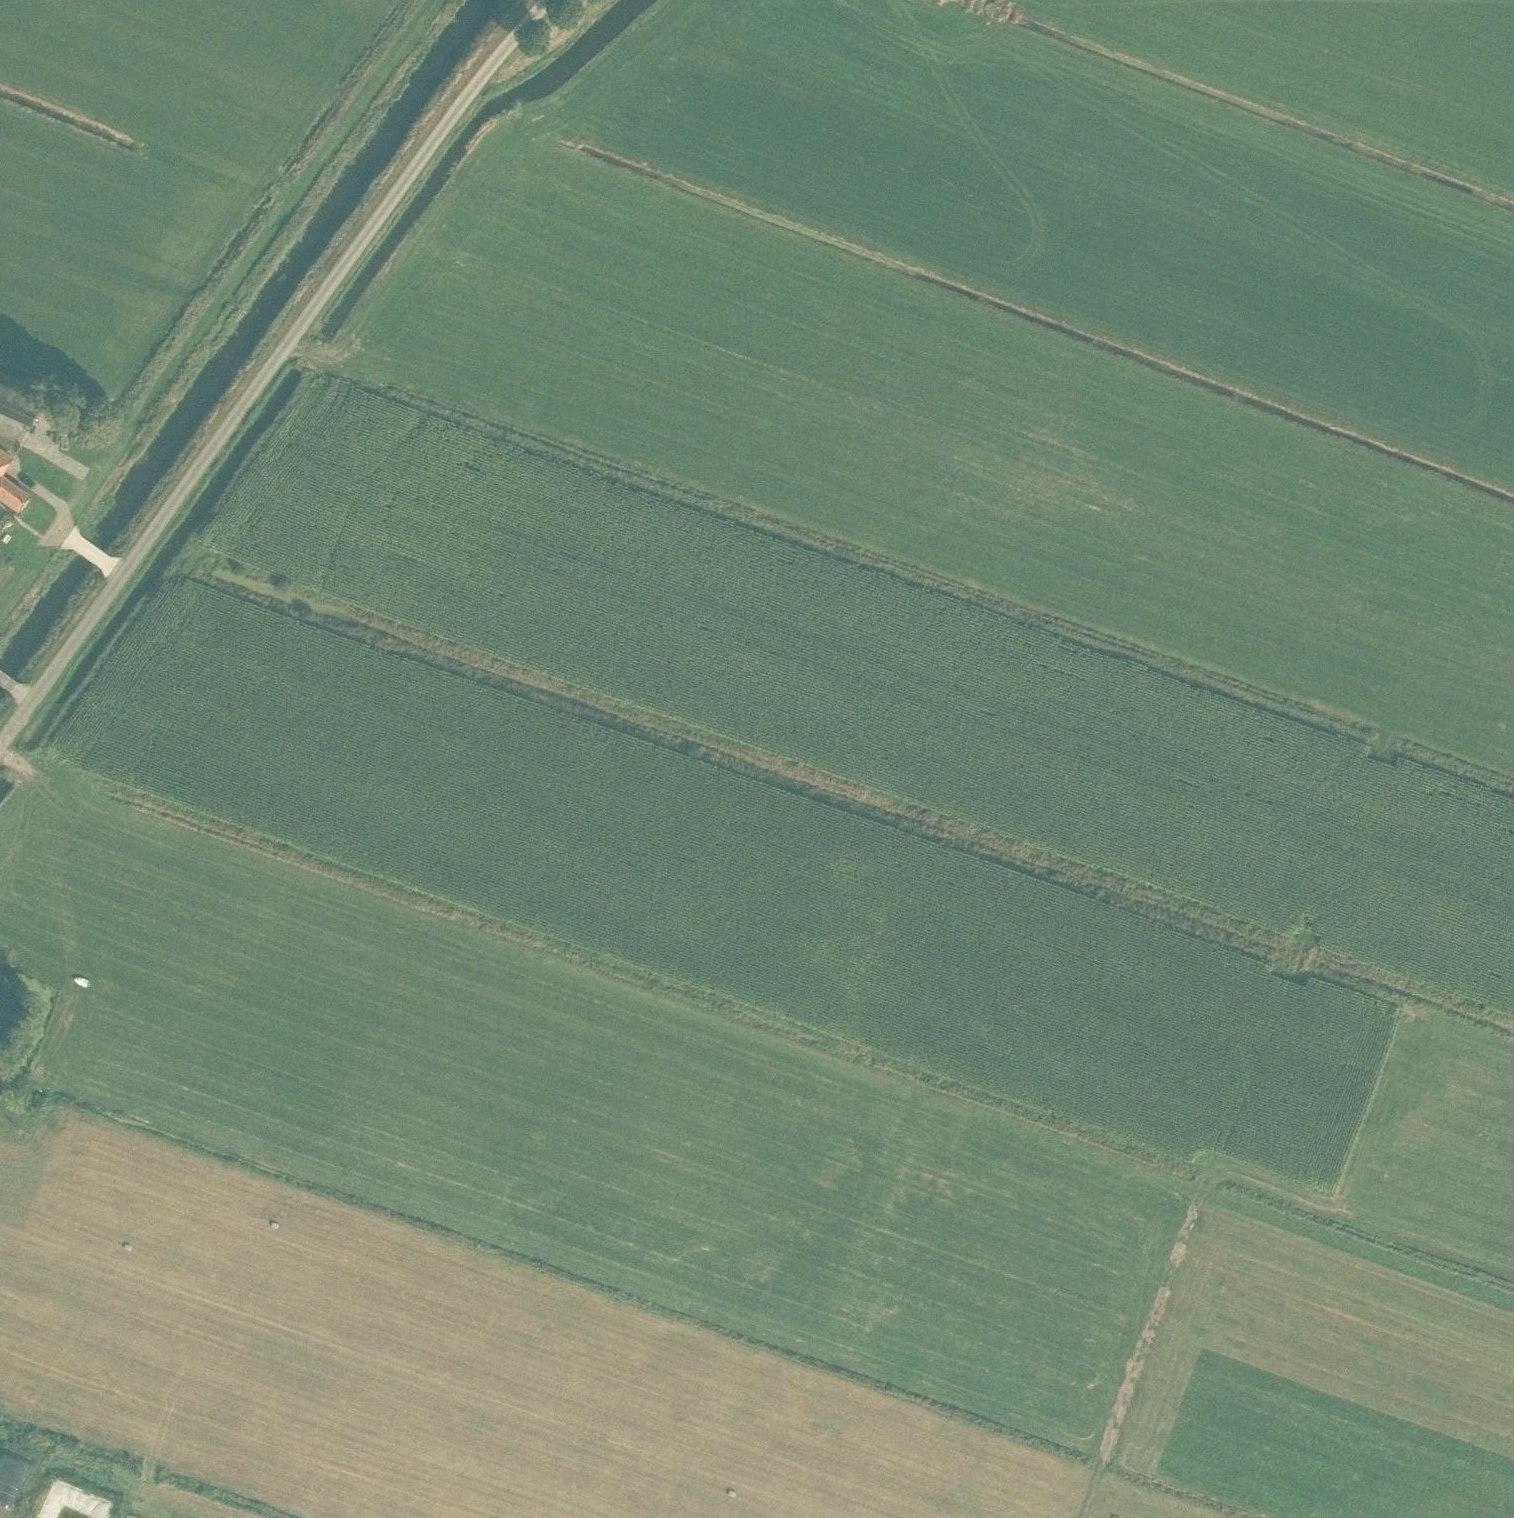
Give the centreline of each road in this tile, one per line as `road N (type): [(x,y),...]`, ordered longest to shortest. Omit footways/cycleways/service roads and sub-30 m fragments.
road 1 (unclassified): [(0,743),(489,61),(549,0)]

